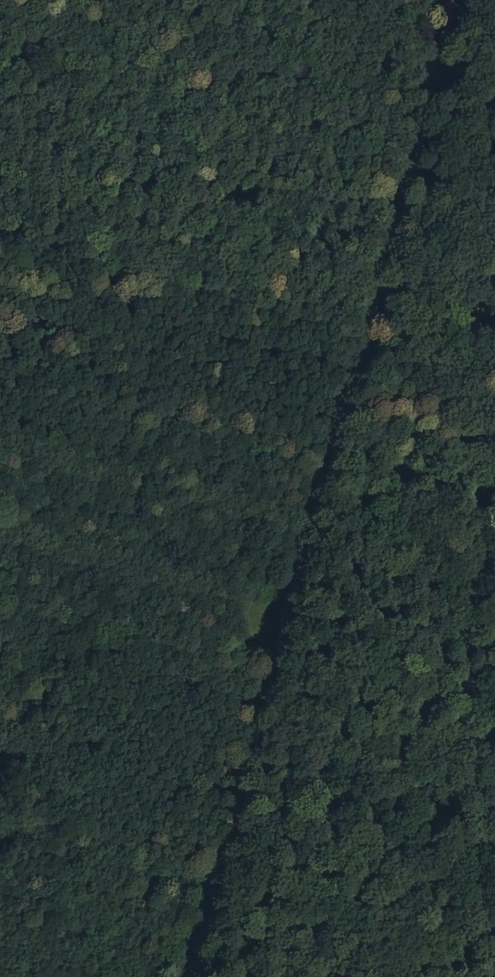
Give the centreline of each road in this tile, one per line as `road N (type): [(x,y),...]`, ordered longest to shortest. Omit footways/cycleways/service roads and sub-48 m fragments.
road 1 (track): [(186,976),(452,0)]
road 2 (track): [(0,237),(361,332)]
road 3 (track): [(494,561),(306,529)]

